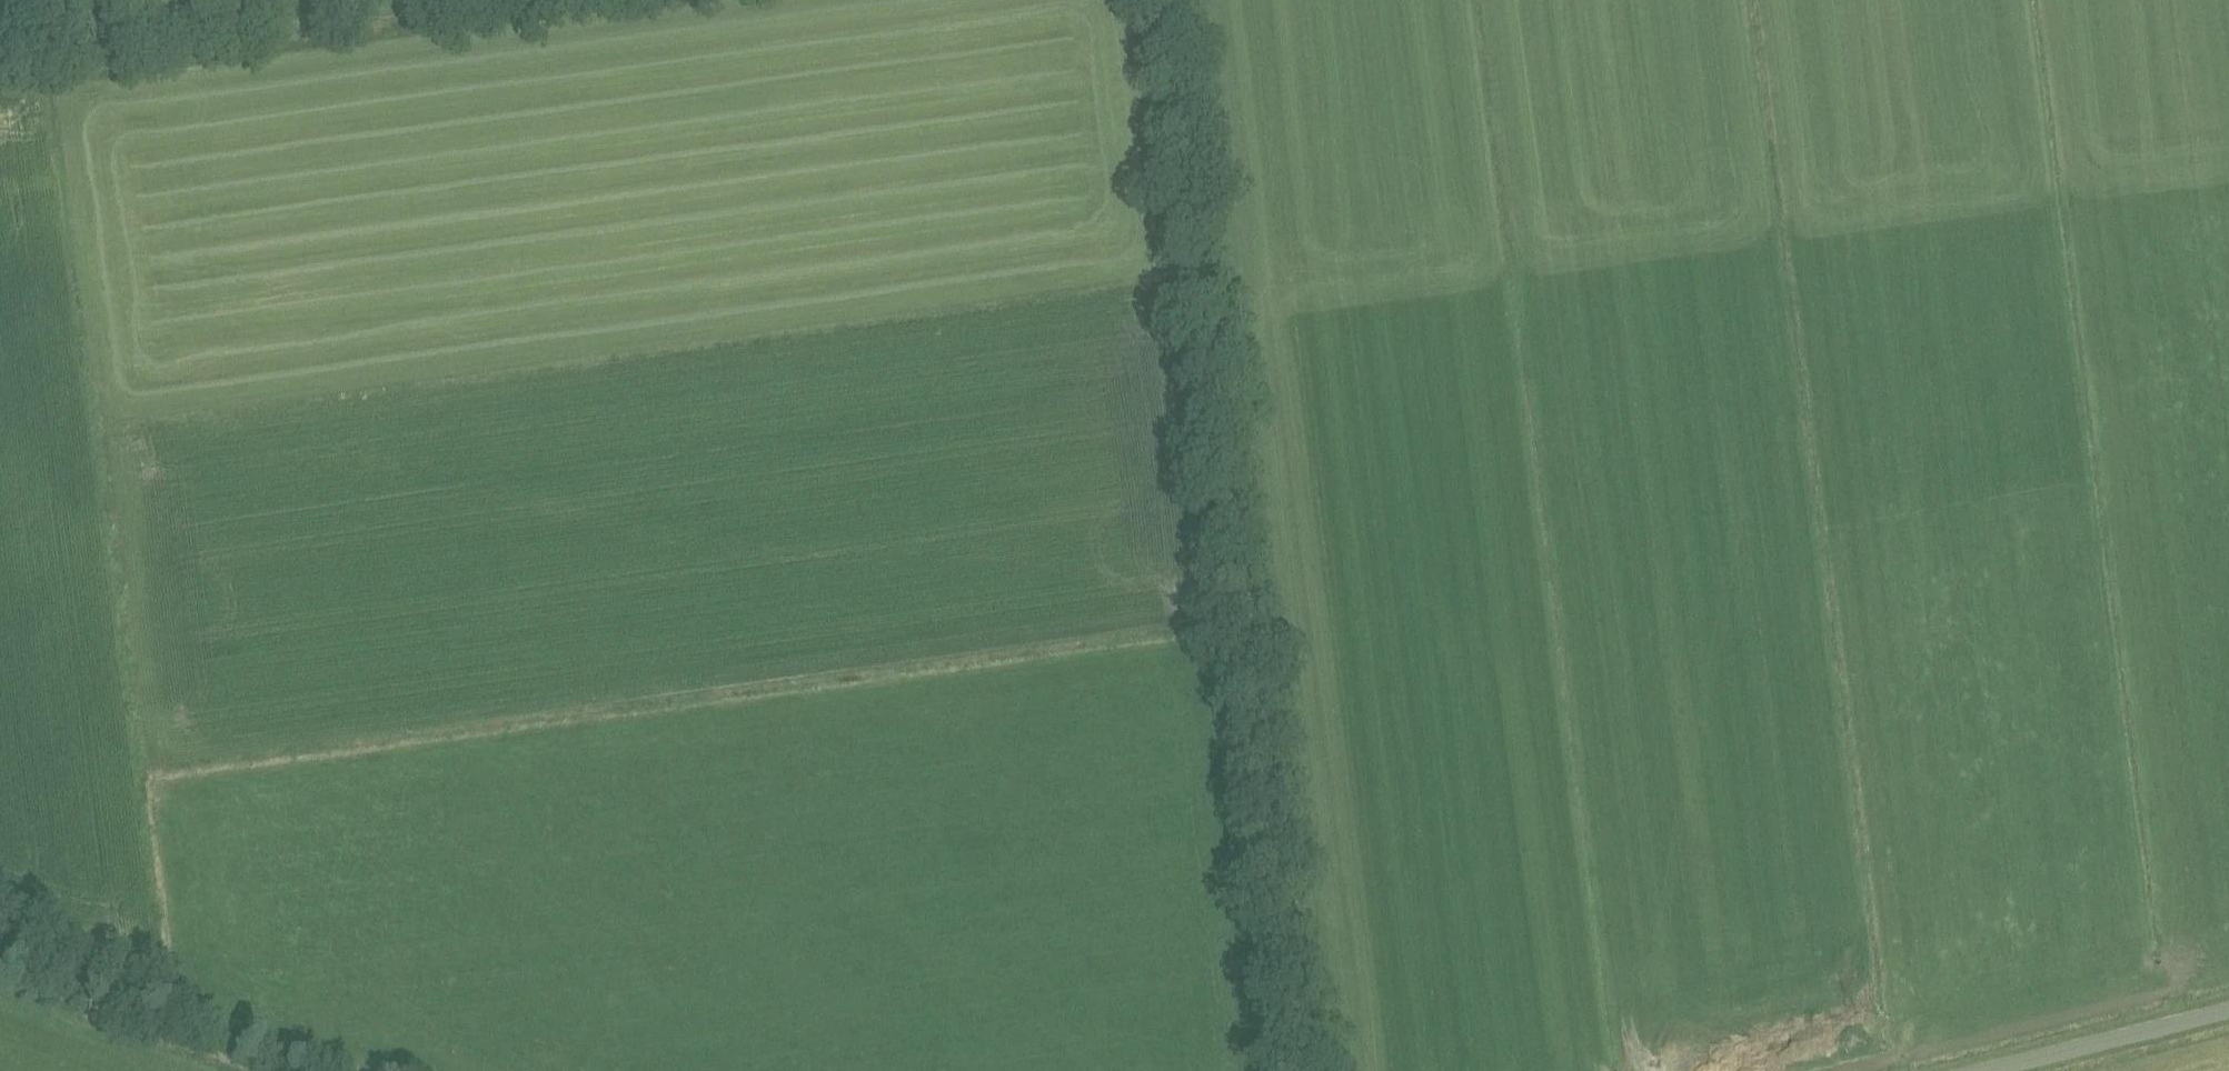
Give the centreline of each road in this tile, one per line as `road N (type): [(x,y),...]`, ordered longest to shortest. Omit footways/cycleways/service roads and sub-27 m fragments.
road 1 (unclassified): [(1967,1070),(2228,1006)]

